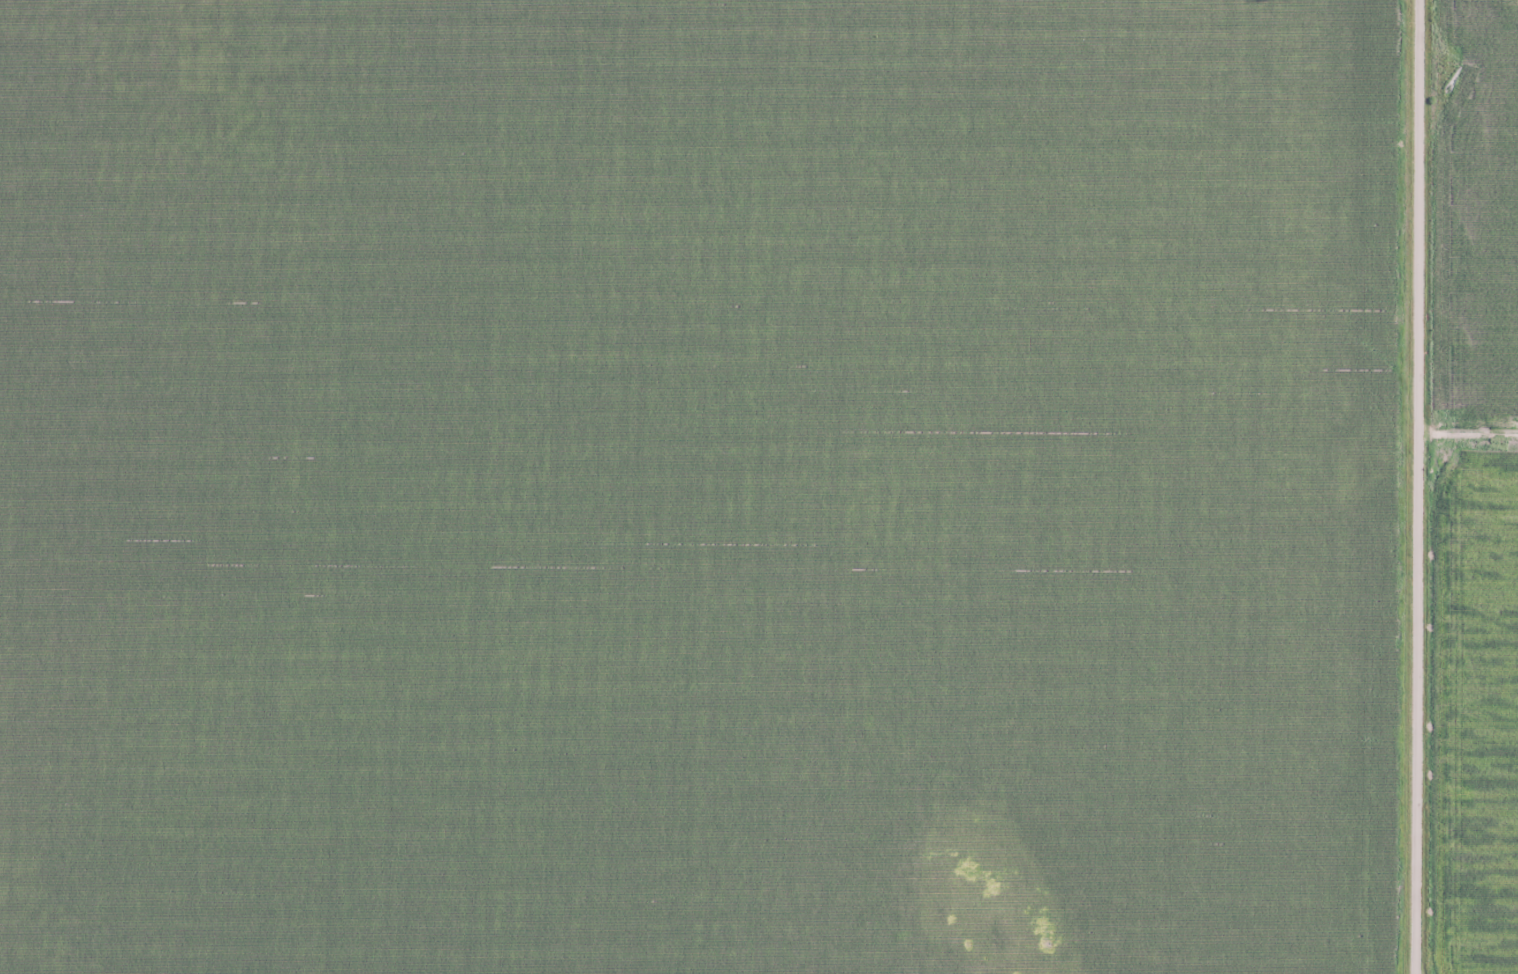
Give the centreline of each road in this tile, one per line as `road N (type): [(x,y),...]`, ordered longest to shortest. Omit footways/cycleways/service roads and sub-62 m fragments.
road 1 (residential): [(1415,973),(1420,0)]

